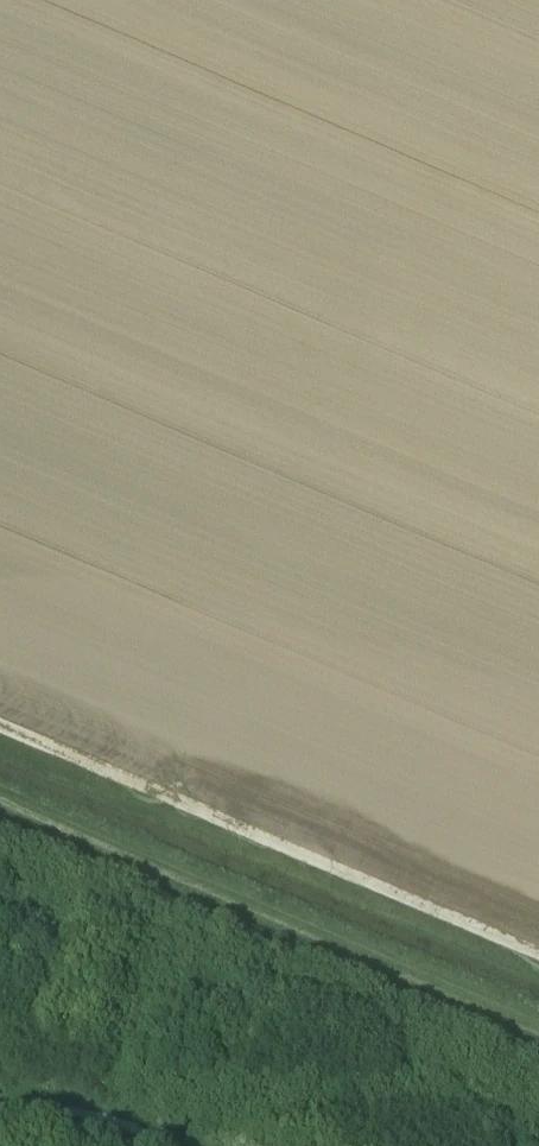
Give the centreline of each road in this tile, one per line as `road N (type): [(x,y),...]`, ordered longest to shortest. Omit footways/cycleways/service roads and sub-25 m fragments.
road 1 (track): [(0,730),(538,960)]
road 2 (track): [(166,1145),(138,1130),(57,1109),(0,1106)]

